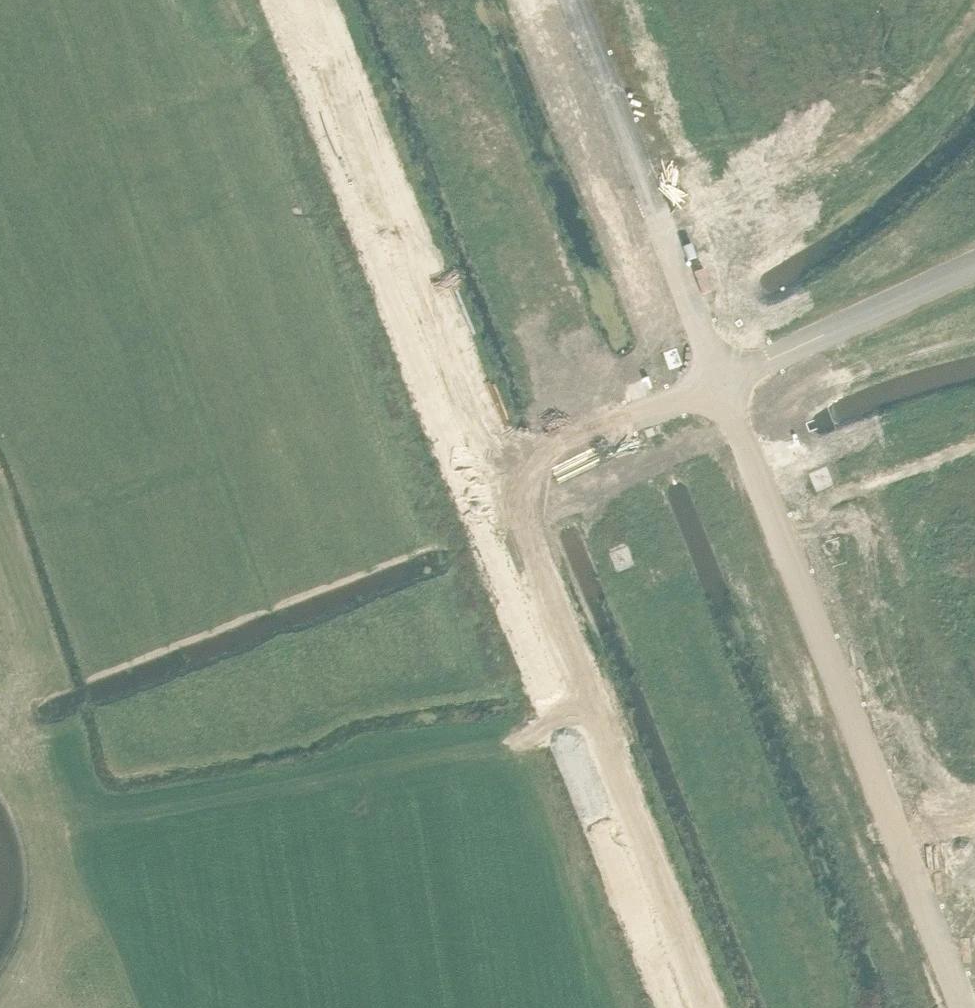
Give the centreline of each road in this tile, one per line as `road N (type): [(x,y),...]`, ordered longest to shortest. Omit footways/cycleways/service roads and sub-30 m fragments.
road 1 (unclassified): [(963,1007),(720,382)]
road 2 (unclassified): [(492,471),(701,1007)]
road 3 (unclassified): [(309,0),(492,471)]
road 4 (unclassified): [(720,382),(572,0)]
road 5 (tertiary): [(974,264),(720,382)]
road 6 (unclassified): [(720,382),(492,471)]

